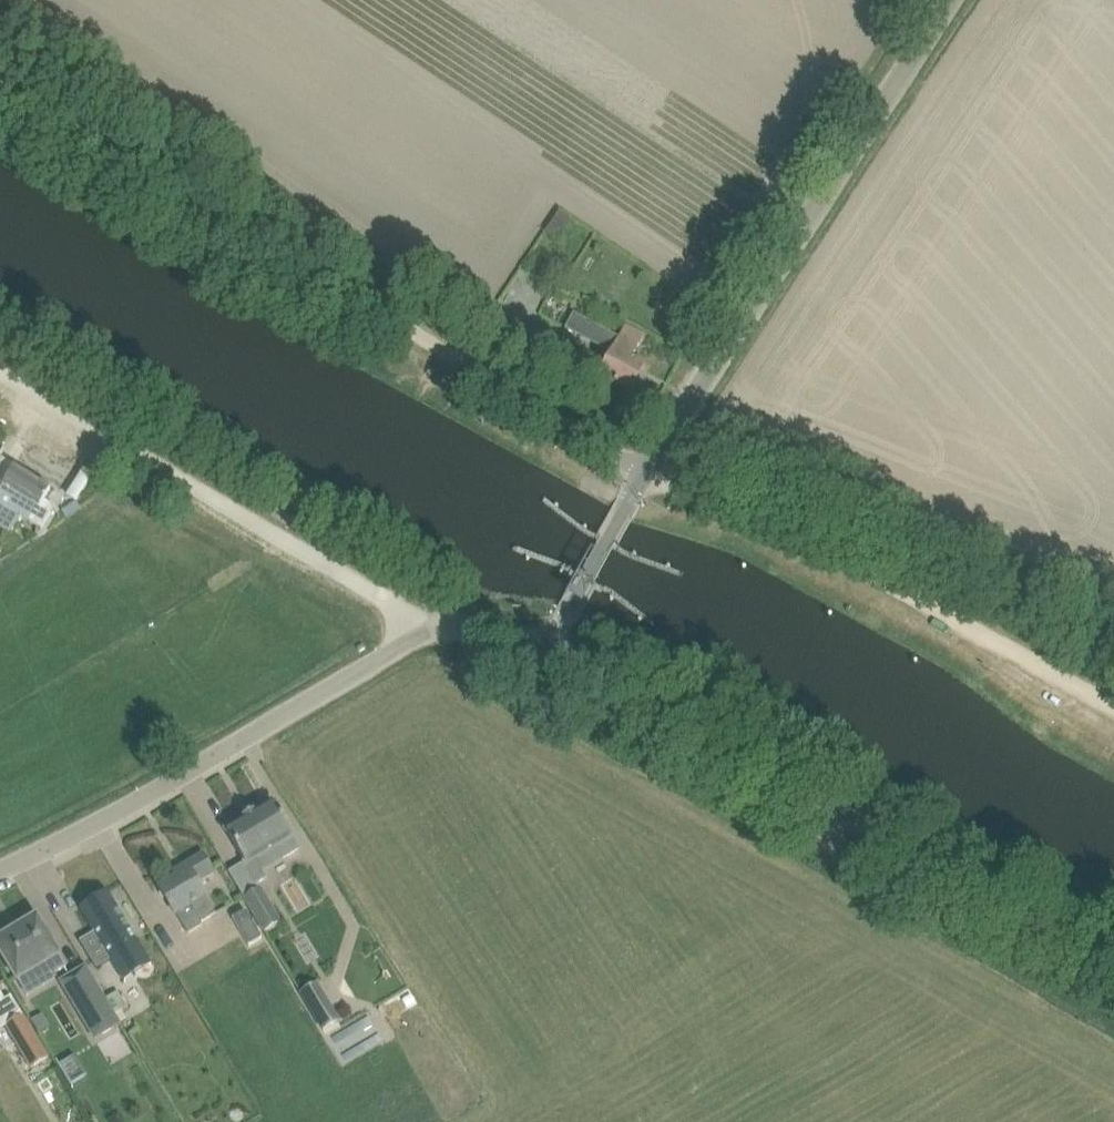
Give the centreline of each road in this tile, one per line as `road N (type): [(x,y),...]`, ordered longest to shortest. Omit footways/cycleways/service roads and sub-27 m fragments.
road 1 (track): [(0,76),(645,475),(1113,699)]
road 2 (unclassified): [(546,653),(645,475),(948,0)]
road 3 (unclassified): [(1113,963),(546,653)]
road 4 (unclassified): [(0,871),(133,807),(443,624),(496,631),(546,653)]
road 5 (track): [(0,373),(383,600),(418,636)]

